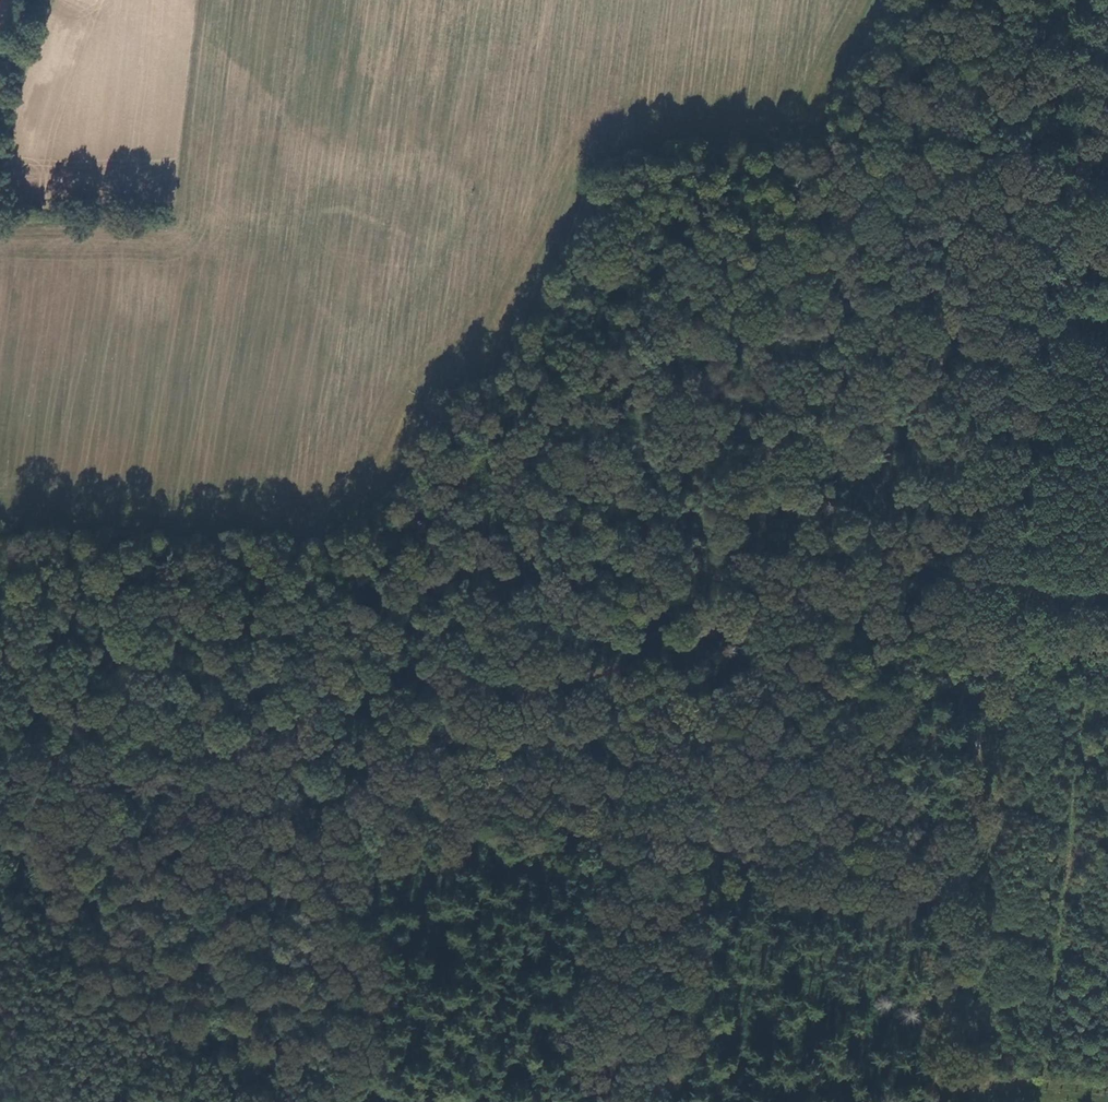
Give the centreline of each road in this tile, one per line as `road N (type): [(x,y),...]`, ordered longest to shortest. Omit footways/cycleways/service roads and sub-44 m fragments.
road 1 (track): [(594,1101),(376,1077),(139,996),(0,924)]

